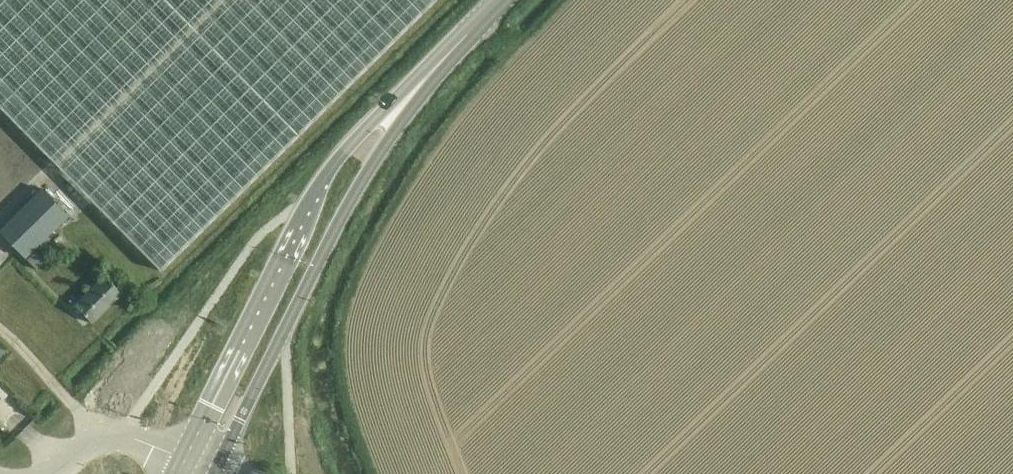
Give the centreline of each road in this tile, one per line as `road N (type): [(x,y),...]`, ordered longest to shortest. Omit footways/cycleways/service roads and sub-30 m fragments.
road 1 (tertiary): [(428,70),(363,126),(311,204),(185,458)]
road 2 (tertiary): [(216,469),(358,185),(428,70)]
road 3 (unclassified): [(185,458),(125,436),(86,446),(51,473)]

